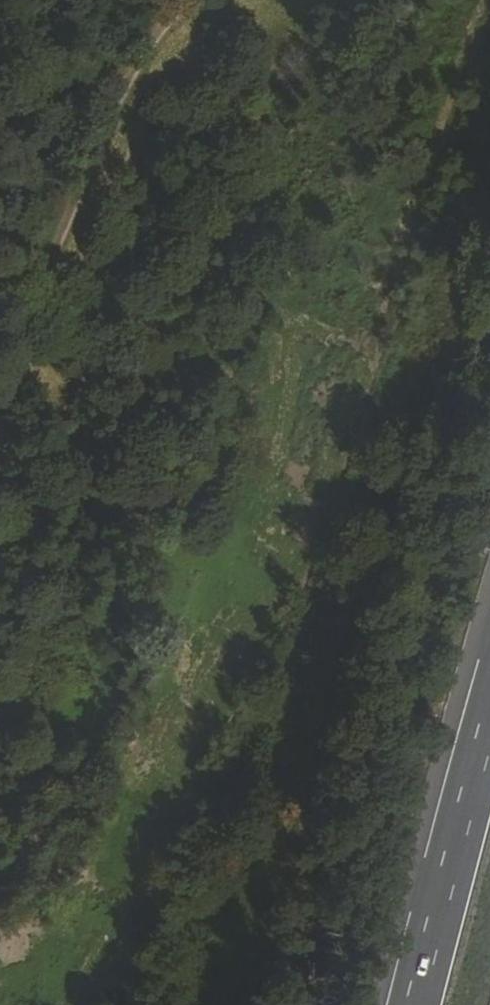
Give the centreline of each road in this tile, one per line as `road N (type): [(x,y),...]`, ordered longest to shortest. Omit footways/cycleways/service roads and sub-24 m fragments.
road 1 (motorway): [(489,737),(420,1004)]

